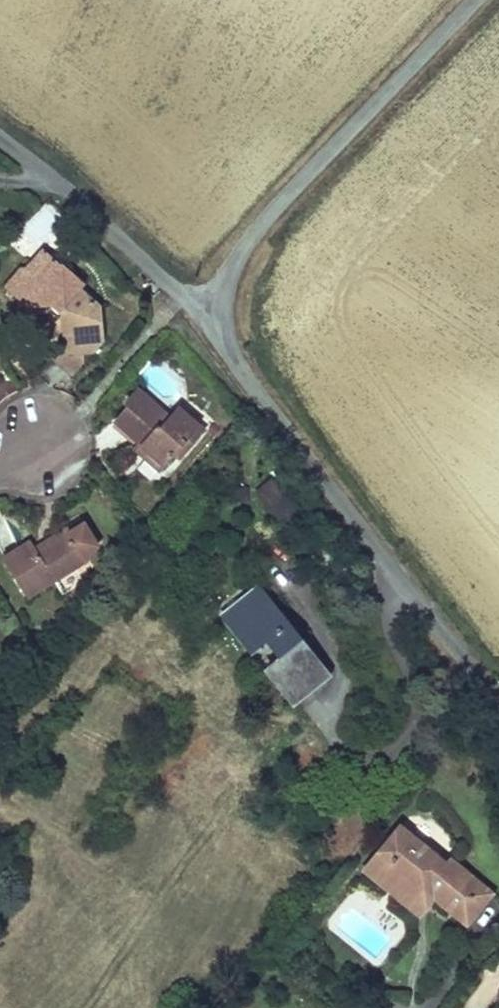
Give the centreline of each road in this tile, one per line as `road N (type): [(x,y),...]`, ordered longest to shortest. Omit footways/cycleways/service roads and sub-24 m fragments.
road 1 (unclassified): [(474,0),(249,236),(212,301),(263,395),(498,702)]

